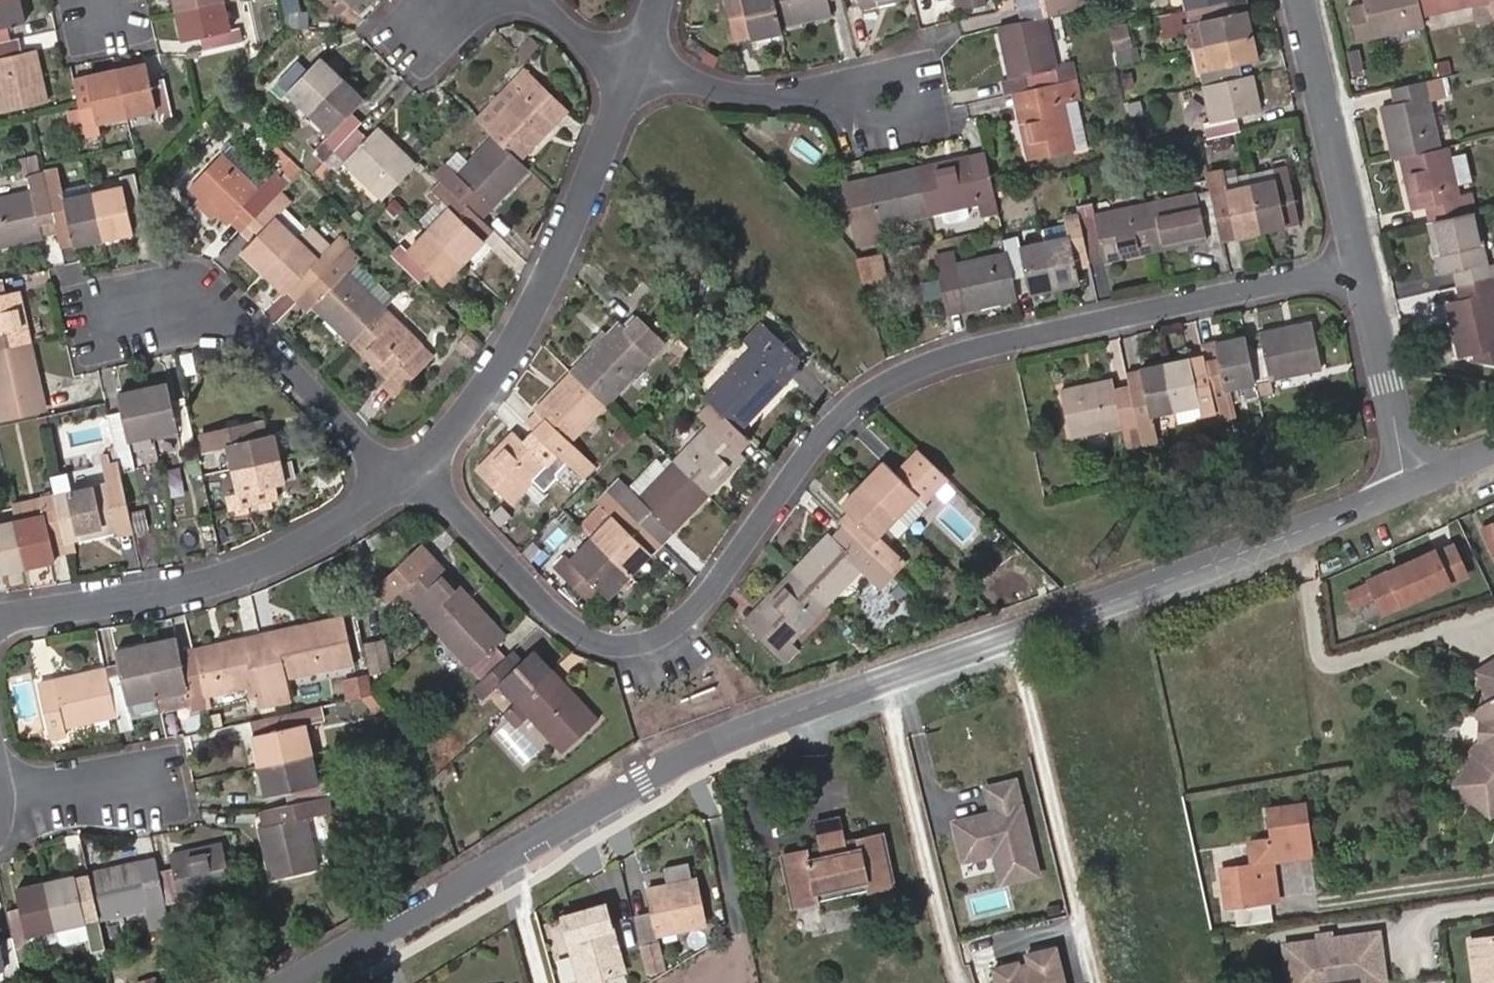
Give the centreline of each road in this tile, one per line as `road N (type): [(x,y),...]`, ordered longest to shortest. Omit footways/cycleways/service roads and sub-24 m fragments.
road 1 (residential): [(1408,484),(731,736),(642,780),(307,982)]
road 2 (residential): [(416,469),(562,623),(614,644),(660,639),(697,611),(860,394),(931,357),(1361,257)]
road 3 (residential): [(416,469),(478,400),(534,315),(614,135),(633,70)]
road 4 (residential): [(0,615),(209,583),(272,559),(395,484)]
road 5 (residential): [(395,484),(265,333),(207,303),(114,319)]
road 6 (residential): [(1301,0),(1361,257)]
road 7 (residential): [(633,70),(691,84),(883,96)]
road 8 (residential): [(1361,257),(1408,484)]
road 9 (residential): [(11,794),(151,783)]

